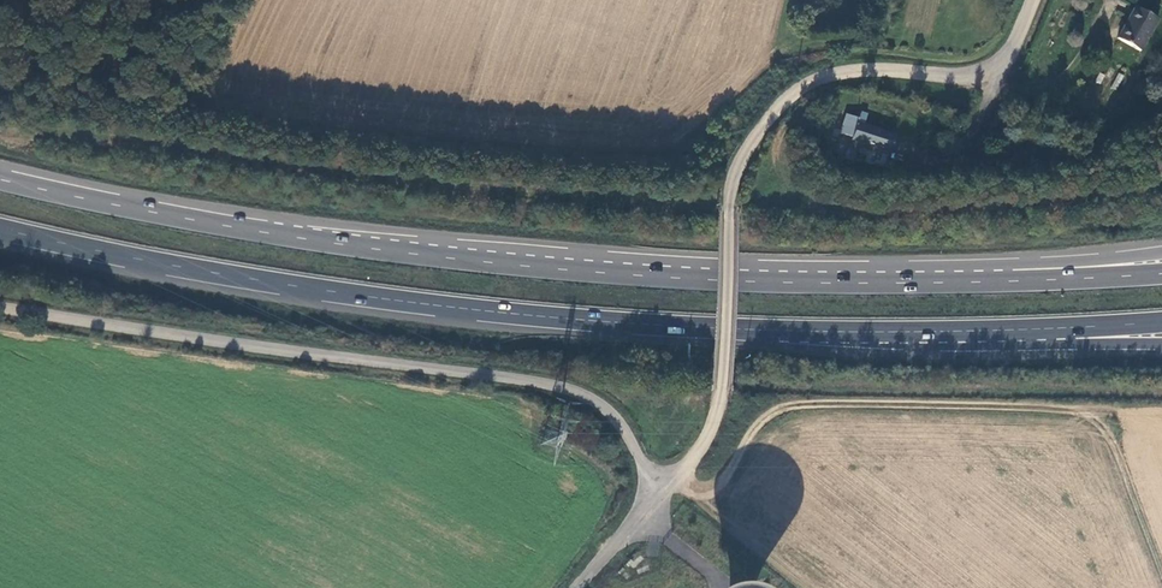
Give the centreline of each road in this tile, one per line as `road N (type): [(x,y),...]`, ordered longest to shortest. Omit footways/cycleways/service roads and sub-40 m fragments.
road 1 (trunk): [(0,228),(177,266),(441,306),(775,329)]
road 2 (unclassified): [(0,308),(561,387),(614,417),(656,494)]
road 3 (trunk): [(676,277),(312,238),(0,179)]
road 4 (unclassified): [(1034,0),(1018,41),(993,70),(847,71),(808,86),(762,129),(733,180),(721,389)]
road 5 (trunk): [(1161,253),(676,277)]
road 6 (trunk): [(1161,273),(893,282),(676,277)]
road 7 (trunk): [(775,329),(1161,344)]
road 8 (trunk): [(775,329),(1161,321)]
road 9 (track): [(1094,409),(1161,570)]
road 10 (unclassified): [(656,494),(697,452),(721,389)]
road 11 (unclassified): [(576,587),(656,494)]

